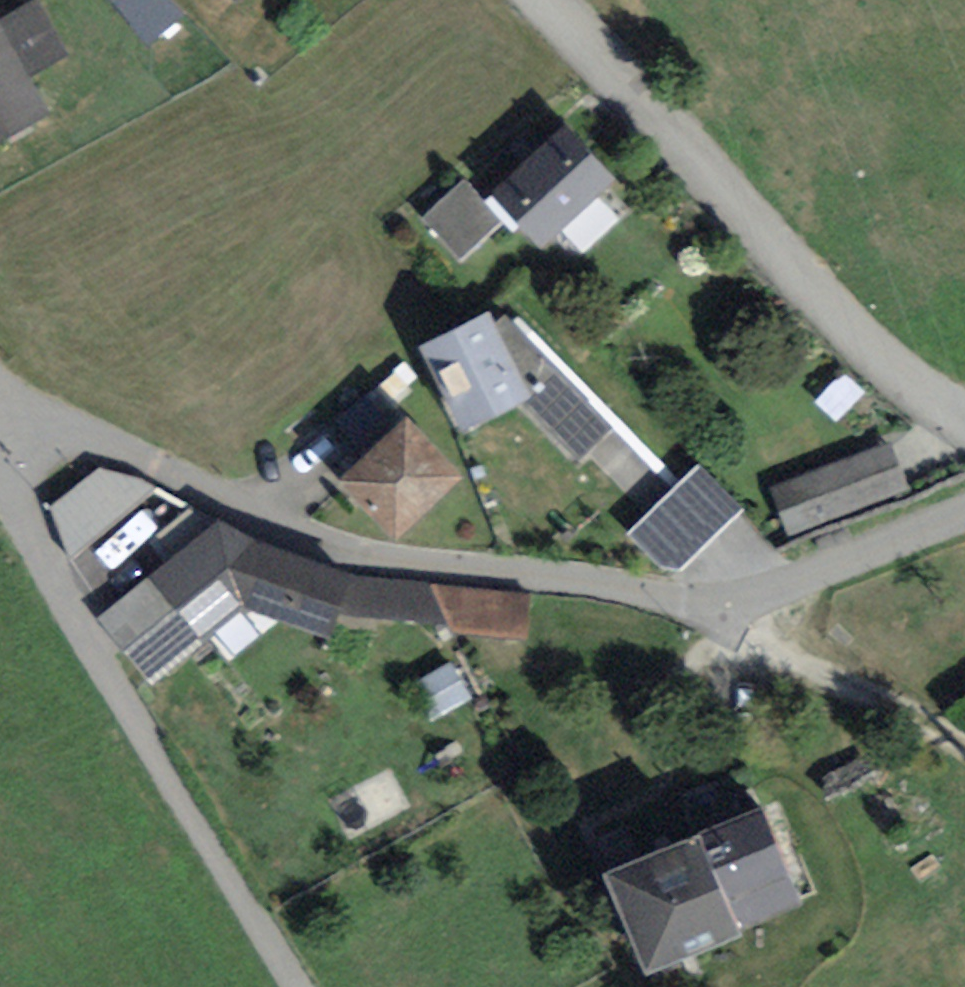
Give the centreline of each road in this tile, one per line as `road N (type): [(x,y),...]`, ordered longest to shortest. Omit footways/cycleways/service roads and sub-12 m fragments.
road 1 (residential): [(0,416),(62,426),(300,536),(364,557),(561,577),(674,601),(752,598),(964,509)]
road 2 (residential): [(545,0),(894,369),(964,419)]
road 3 (track): [(717,604),(853,690),(964,748)]

